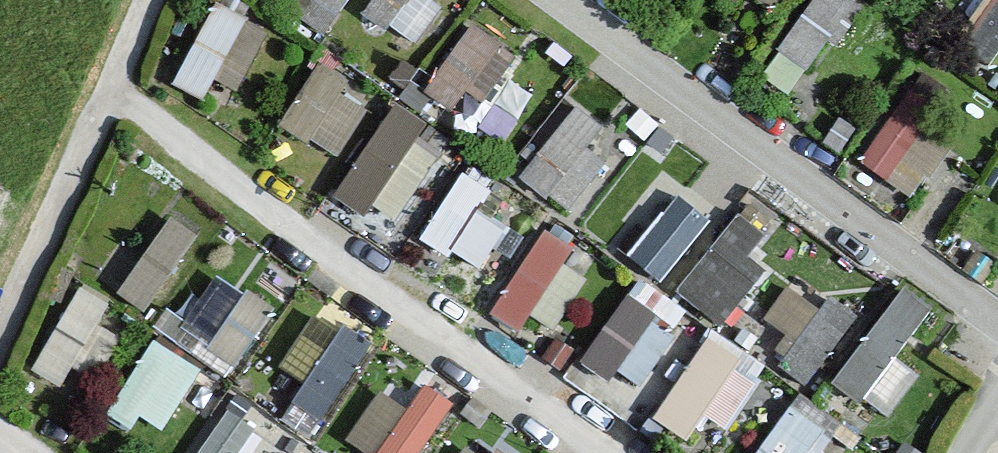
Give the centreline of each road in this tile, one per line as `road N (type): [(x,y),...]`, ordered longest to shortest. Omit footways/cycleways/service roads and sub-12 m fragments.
road 1 (track): [(150,0),(0,331)]

